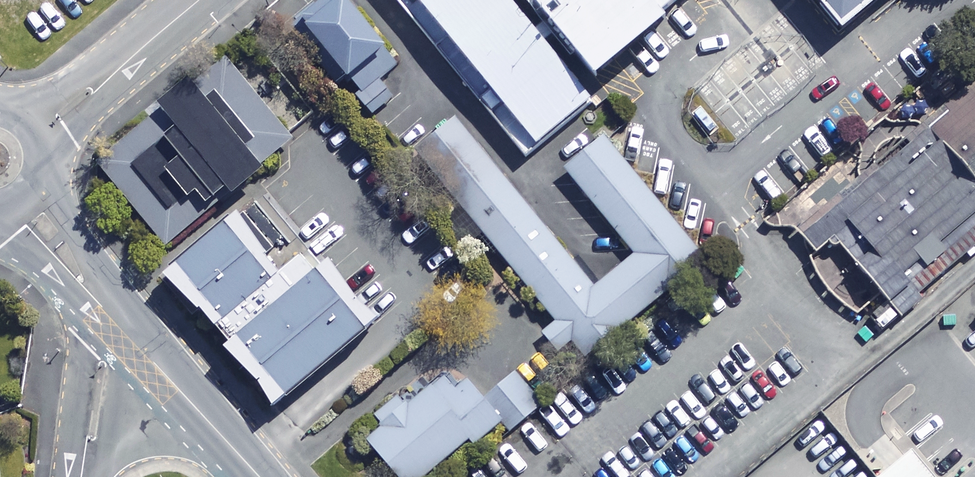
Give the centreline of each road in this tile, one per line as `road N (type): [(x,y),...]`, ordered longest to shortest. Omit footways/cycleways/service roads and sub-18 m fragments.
road 1 (tertiary): [(259,476),(107,314)]
road 2 (residential): [(199,0),(40,127)]
road 3 (residential): [(82,476),(107,314)]
road 4 (tertiary): [(107,314),(20,216)]

